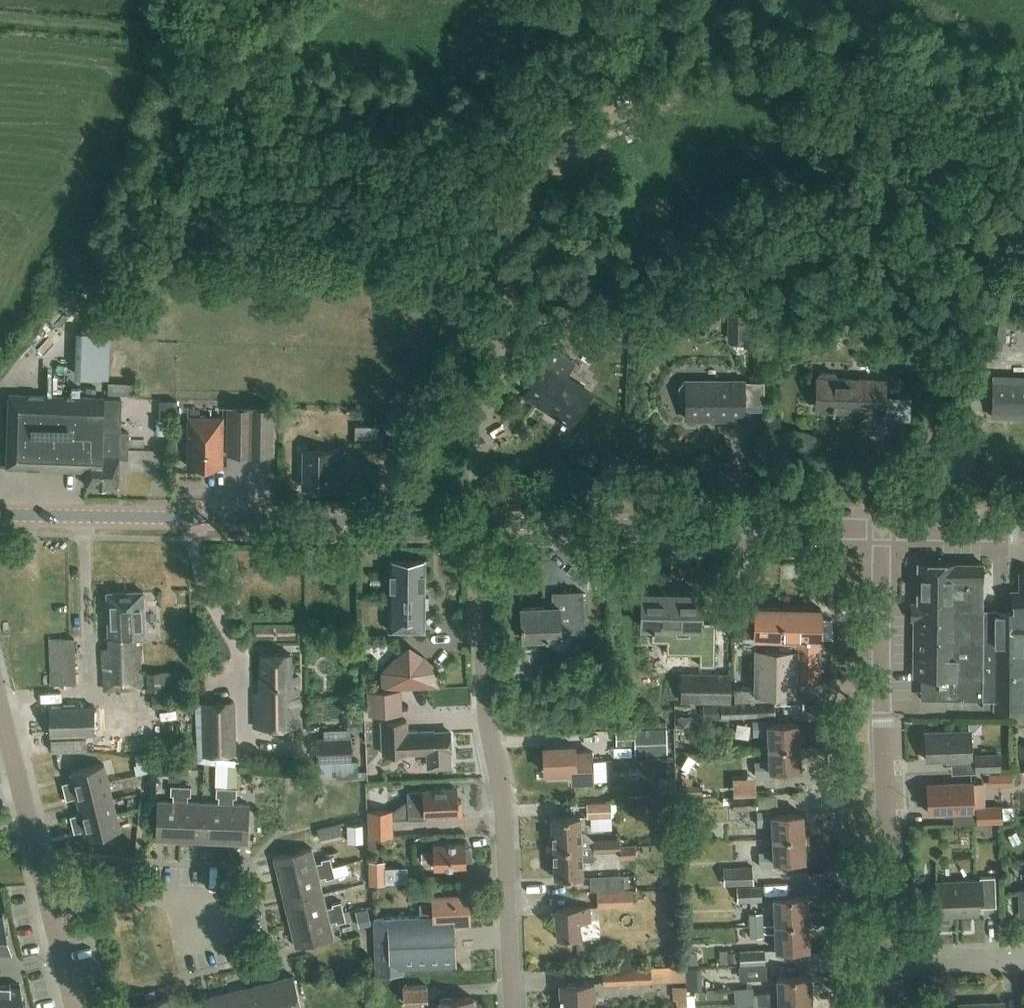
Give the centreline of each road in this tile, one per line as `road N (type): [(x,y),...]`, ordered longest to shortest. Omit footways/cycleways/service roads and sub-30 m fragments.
road 1 (residential): [(514,1007),(505,805),(486,723),(471,522)]
road 2 (tertiary): [(471,522),(0,514)]
road 3 (unclassified): [(893,965),(884,529)]
road 4 (residential): [(471,522),(533,190),(558,155),(604,131)]
road 5 (tertiary): [(884,529),(471,522)]
road 6 (residential): [(227,937),(217,898),(80,889),(48,897)]
road 7 (residential): [(48,897),(0,705)]
road 8 (tertiary): [(1023,531),(884,529)]
road 9 (residential): [(1023,960),(893,965)]

